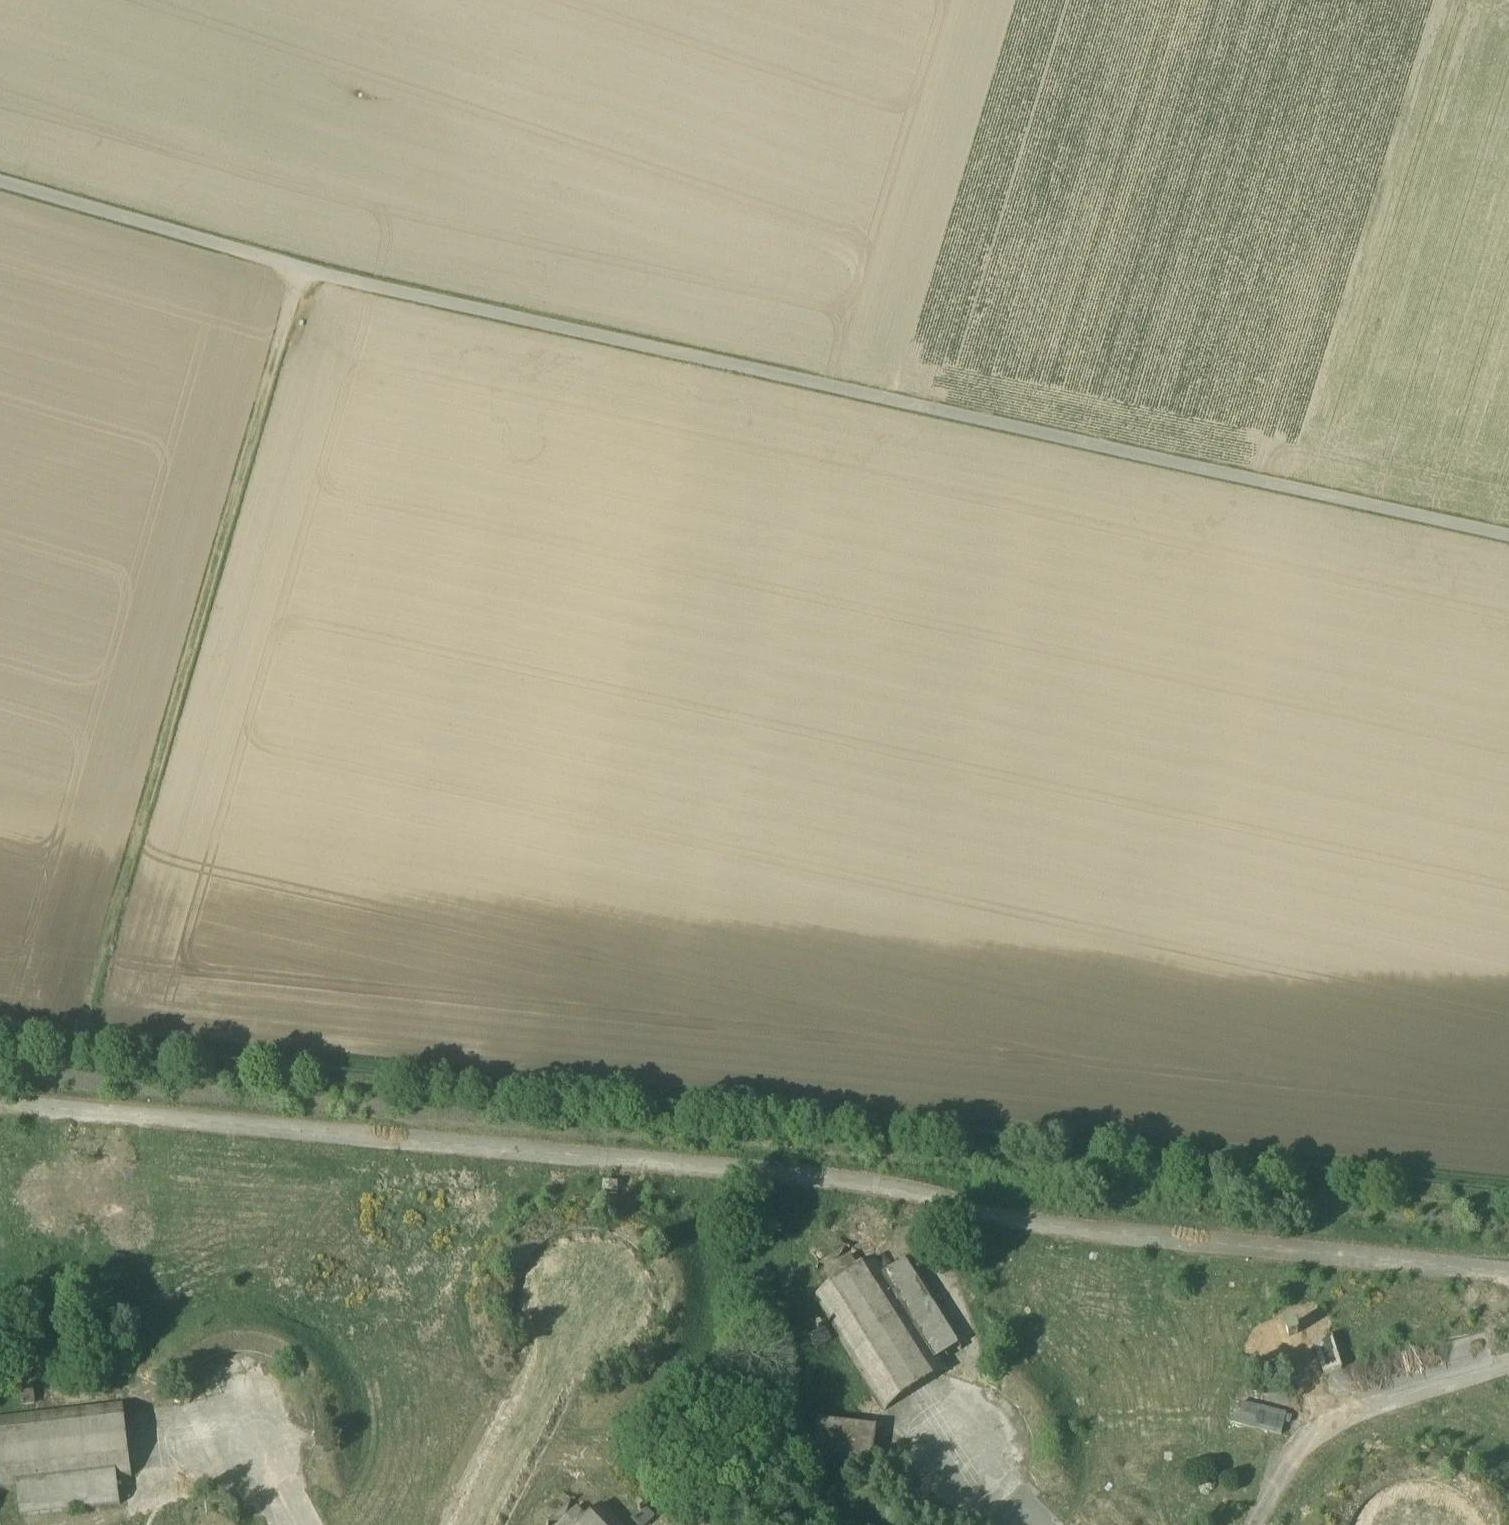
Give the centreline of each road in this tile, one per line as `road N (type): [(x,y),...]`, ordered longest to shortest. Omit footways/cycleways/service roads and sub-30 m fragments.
road 1 (track): [(1508,536),(302,271),(0,184)]
road 2 (track): [(1508,1180),(1140,1135),(0,1026)]
road 3 (track): [(81,1034),(302,271)]

